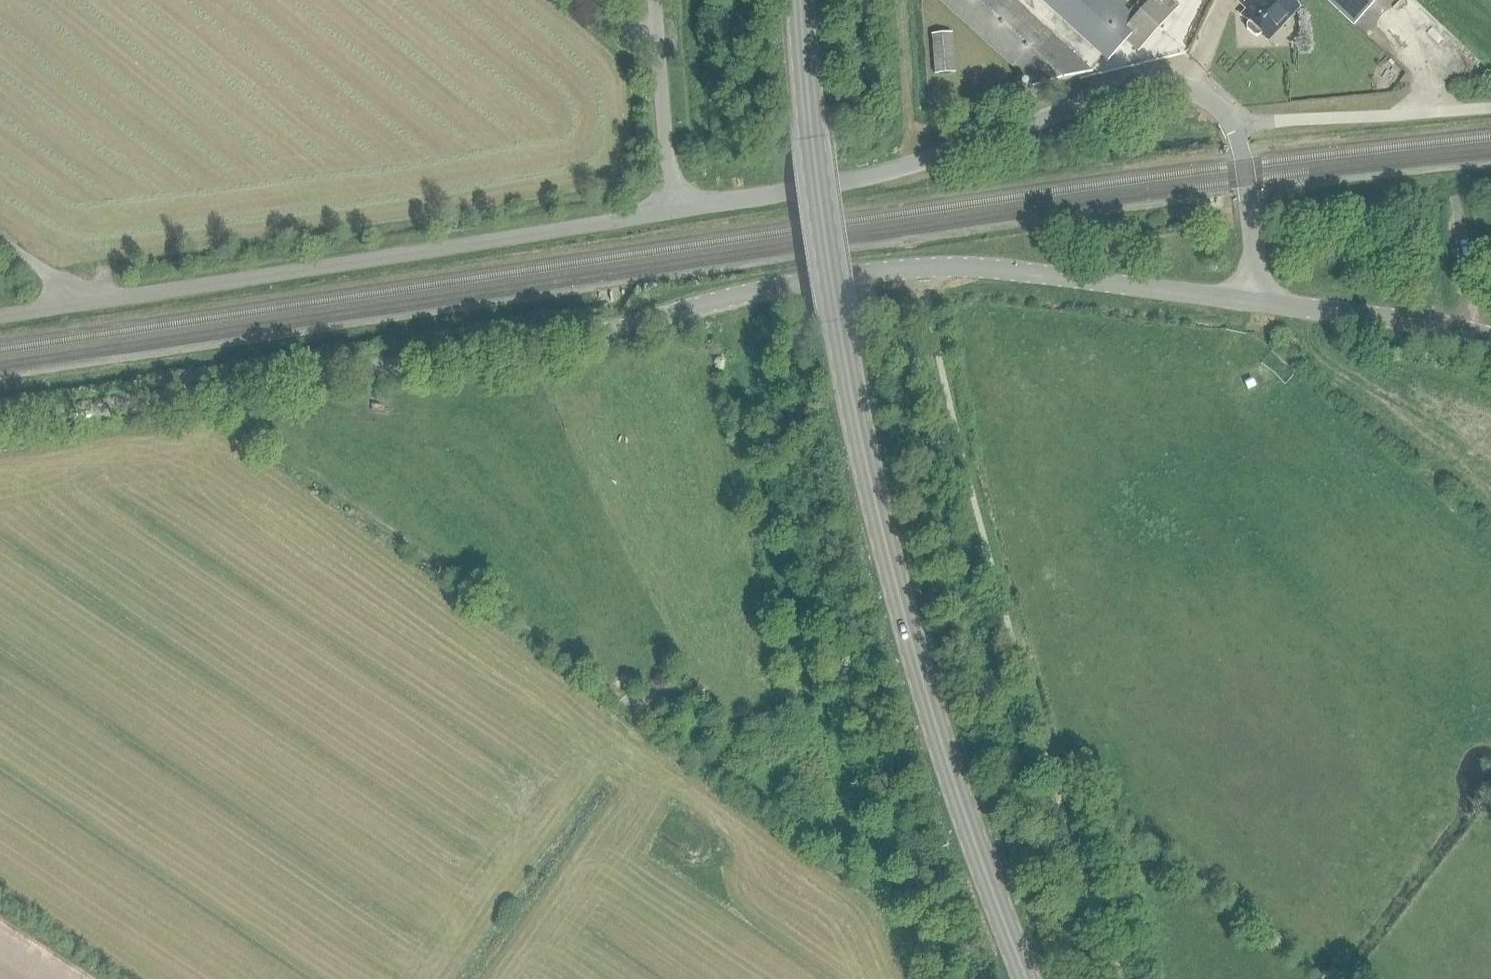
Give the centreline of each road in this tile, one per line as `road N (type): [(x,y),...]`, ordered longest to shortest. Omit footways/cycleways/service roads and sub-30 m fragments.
road 1 (primary): [(1030,978),(926,676),(837,324),(800,0)]
road 2 (unclassified): [(0,424),(635,325),(805,283)]
road 3 (unclassified): [(0,316),(672,210)]
road 4 (unclassified): [(672,210),(849,181),(1147,89),(1199,92),(1232,124)]
road 5 (unclassified): [(1256,301),(1020,270),(918,268),(805,283)]
road 6 (unclassified): [(1490,337),(1256,301)]
road 7 (unclassified): [(672,210),(657,0)]
road 8 (unclassified): [(1256,301),(1246,182),(1232,124)]

